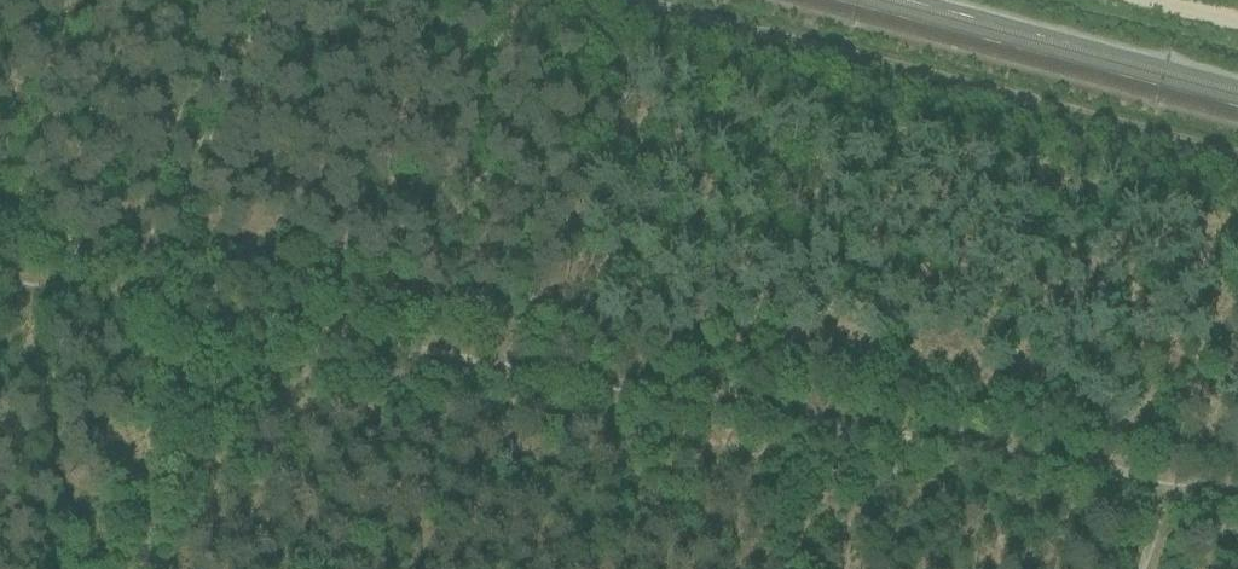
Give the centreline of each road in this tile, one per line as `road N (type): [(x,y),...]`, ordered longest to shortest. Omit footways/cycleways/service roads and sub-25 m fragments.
road 1 (track): [(1176,480),(198,300),(135,568)]
road 2 (track): [(637,0),(1237,160)]
road 3 (track): [(198,300),(0,265)]

